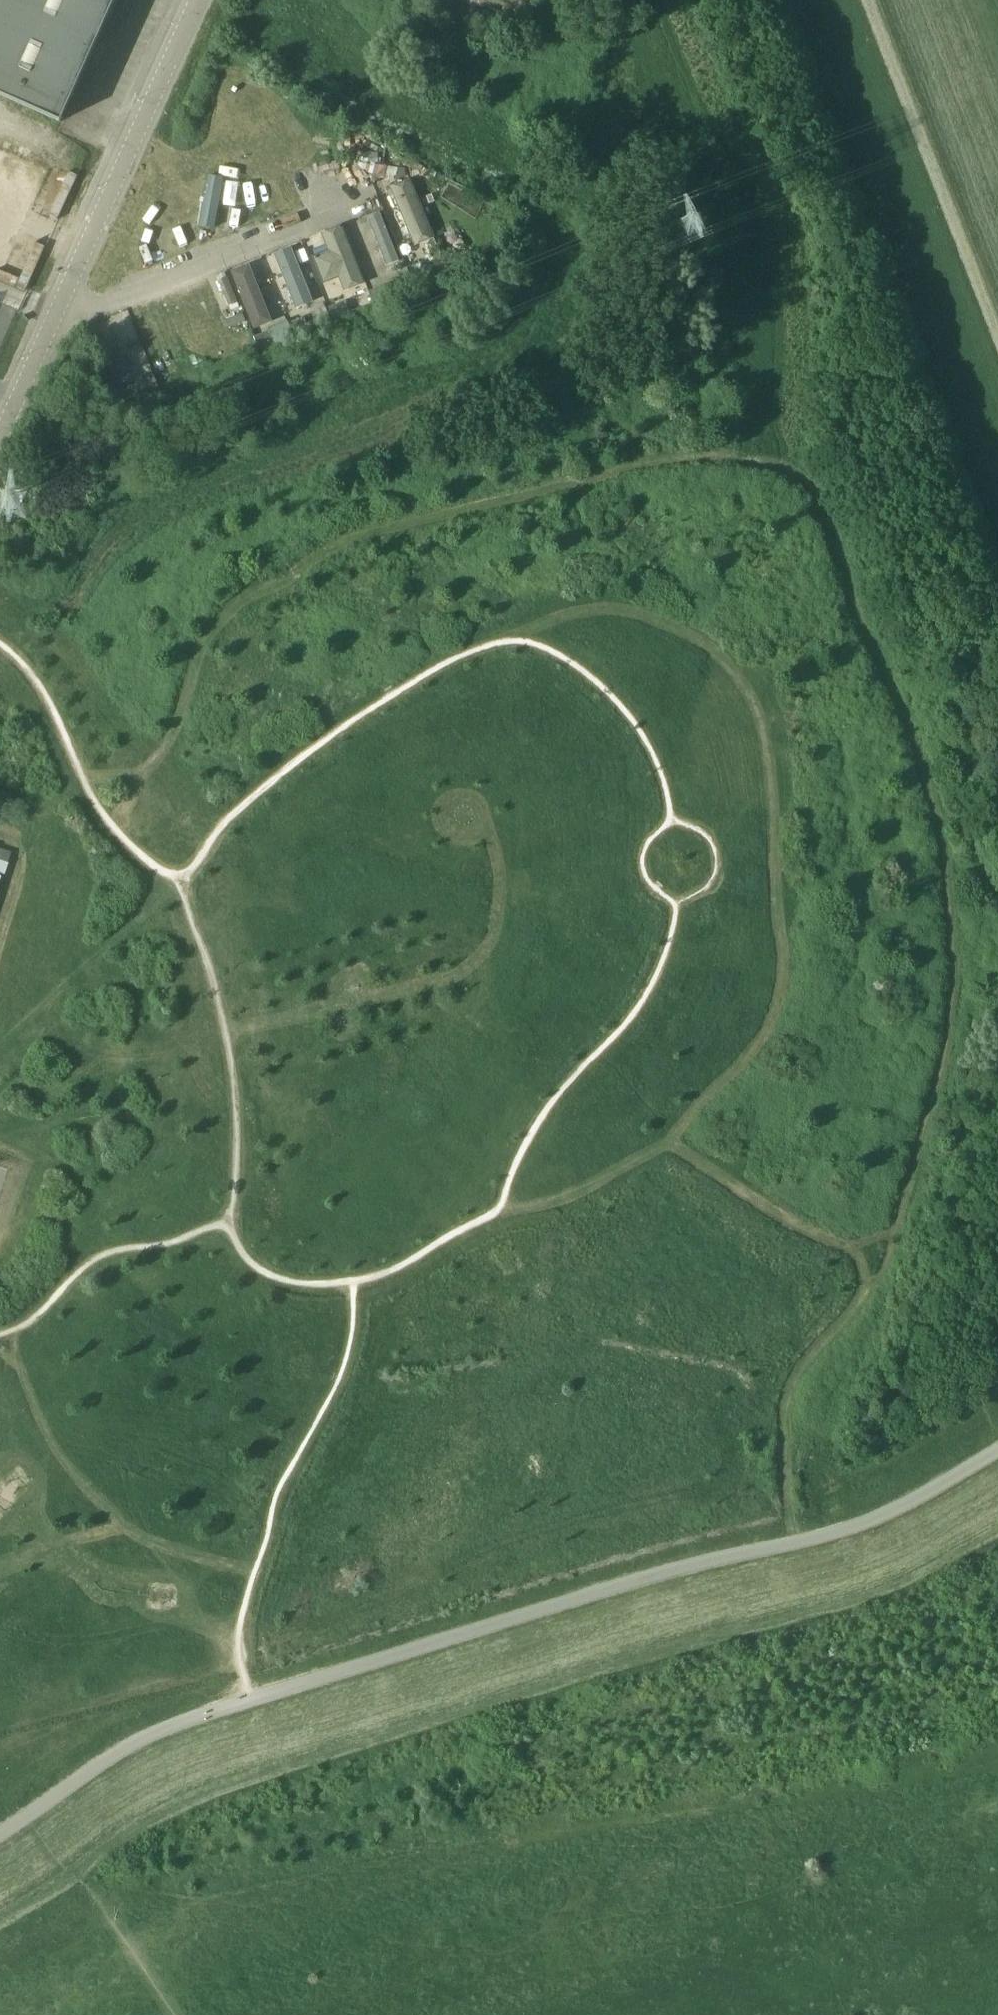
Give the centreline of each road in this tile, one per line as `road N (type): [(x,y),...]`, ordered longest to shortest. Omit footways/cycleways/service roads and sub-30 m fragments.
road 1 (unclassified): [(0,1835),(150,1734),(663,1574),(827,1536),(892,1513),(997,1453)]
road 2 (unclassified): [(60,306),(198,0)]
road 3 (residential): [(60,306),(75,312),(134,297),(360,203)]
road 4 (unclassified): [(0,437),(60,306)]

